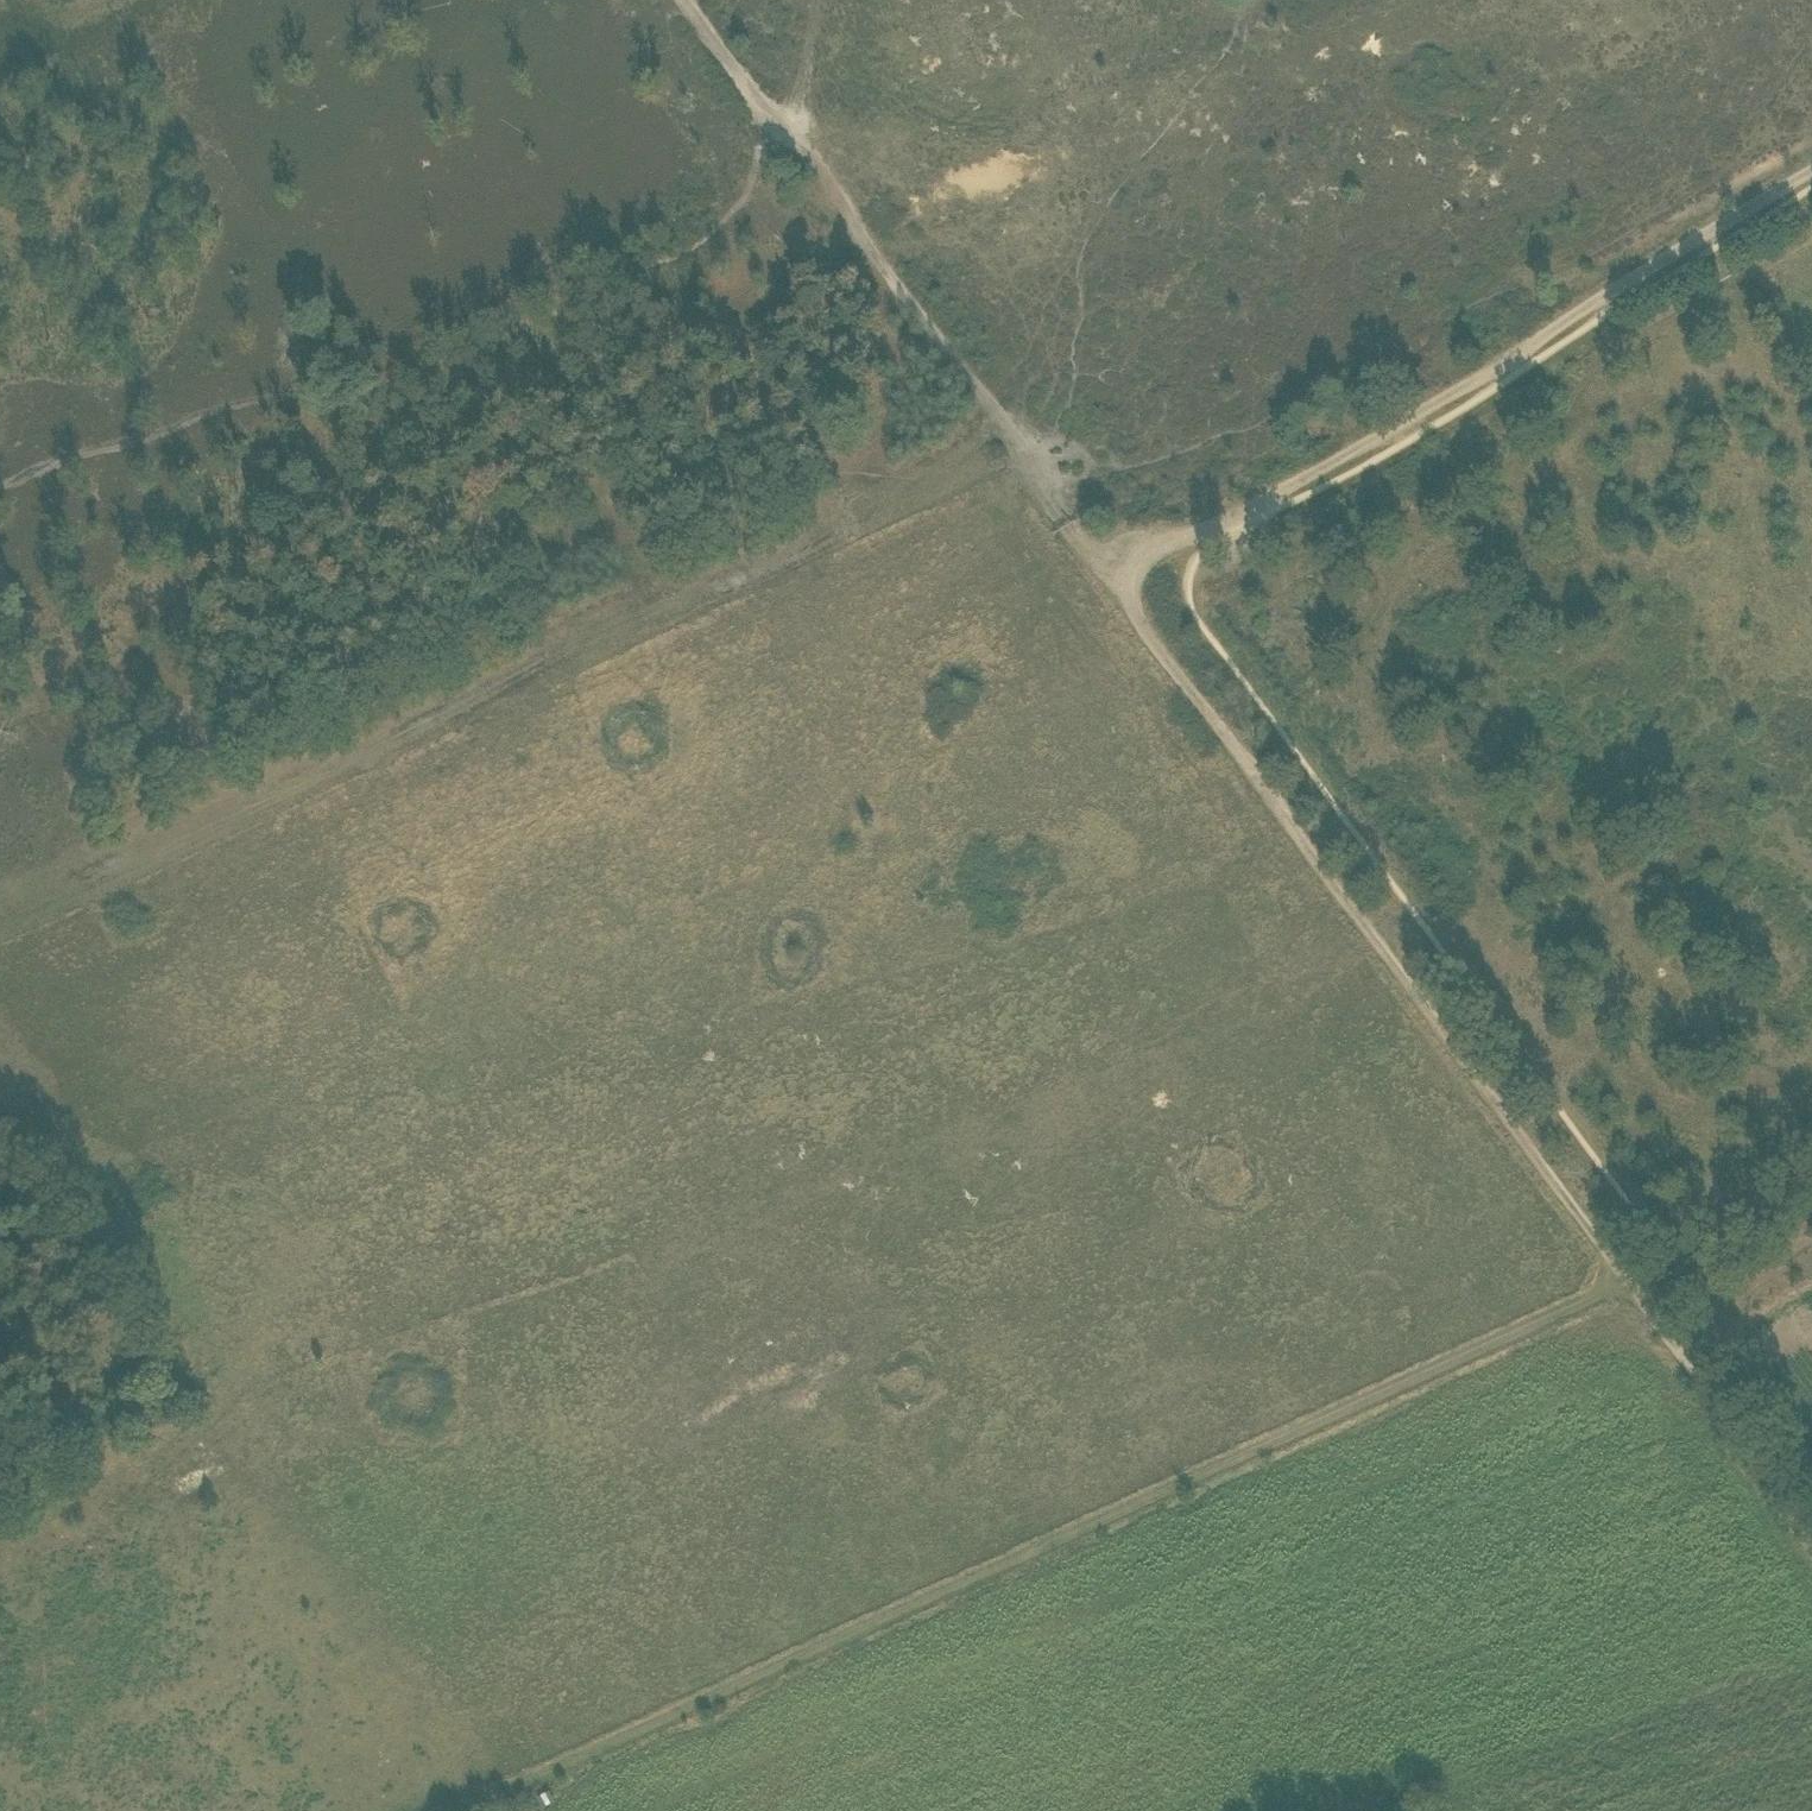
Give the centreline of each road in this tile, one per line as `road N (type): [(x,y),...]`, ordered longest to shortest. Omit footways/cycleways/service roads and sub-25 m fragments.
road 1 (track): [(1629,1279),(463,1810)]
road 2 (track): [(1128,594),(1390,967),(1629,1279)]
road 3 (track): [(685,0),(1128,594)]
road 4 (track): [(1811,177),(1633,278),(1409,419),(1172,544)]
road 5 (track): [(816,0),(799,121),(781,133)]

